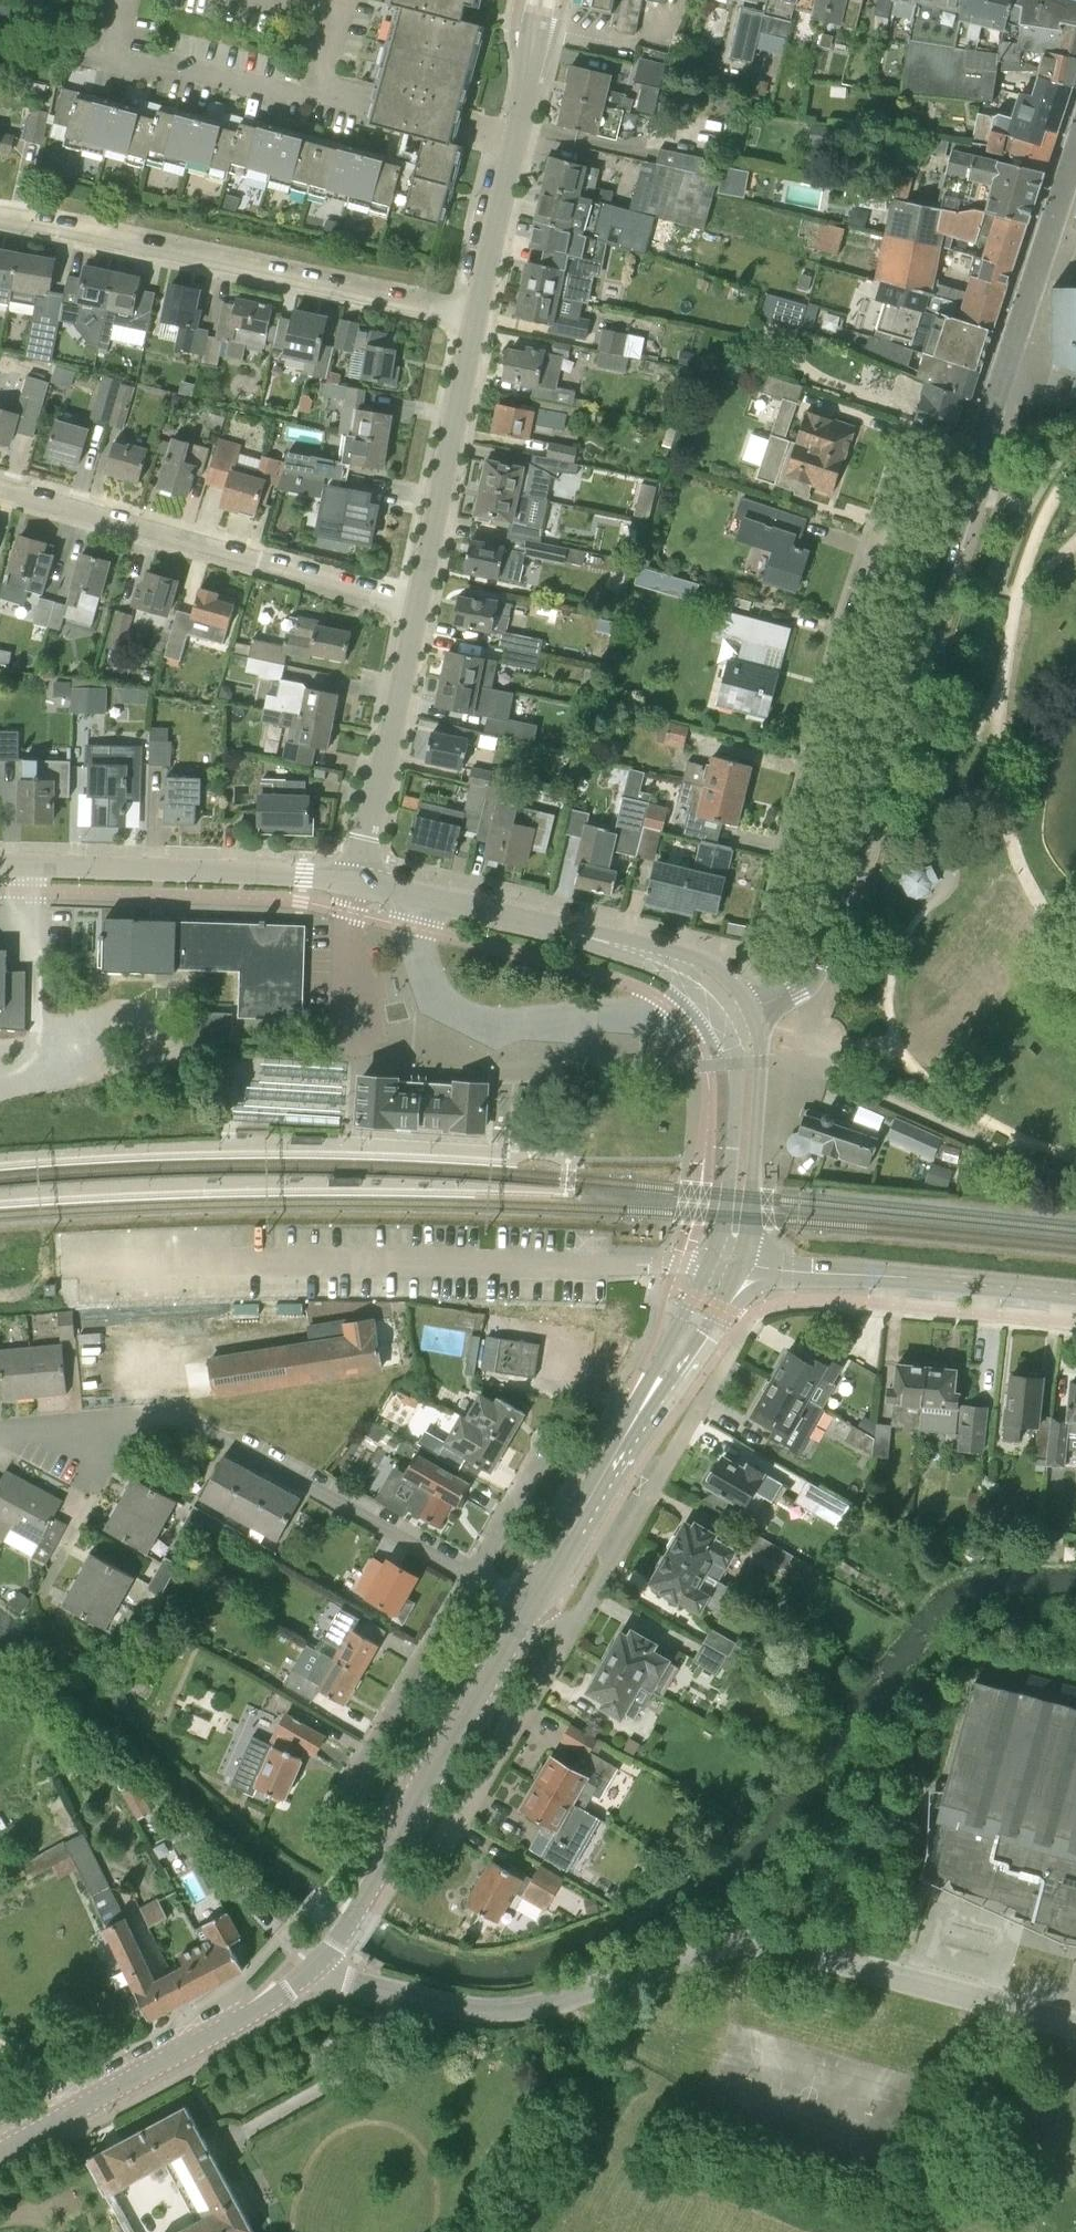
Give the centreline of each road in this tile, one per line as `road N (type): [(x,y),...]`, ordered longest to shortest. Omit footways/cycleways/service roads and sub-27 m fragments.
road 1 (residential): [(837,903),(1075,148)]
road 2 (tertiary): [(0,2153),(302,1978),(361,1905),(533,1603)]
road 3 (residential): [(533,1603),(472,1578),(197,1424),(131,1416),(0,1428)]
road 4 (residential): [(0,219),(294,270),(480,315)]
road 5 (residential): [(420,609),(0,487)]
road 6 (tertiary): [(354,881),(0,864)]
road 7 (tertiary): [(1075,1294),(739,1266)]
road 8 (tertiary): [(663,957),(354,881)]
road 9 (residential): [(480,315),(543,17)]
road 10 (residential): [(420,609),(480,315)]
road 11 (residential): [(354,881),(420,609)]
road 12 (tertiary): [(739,1266),(756,1150),(760,1048),(751,1008)]
road 13 (tertiary): [(717,1018),(735,1086),(729,1194),(711,1264)]
road 14 (tertiary): [(533,1603),(636,1417)]
road 15 (tertiary): [(636,1417),(704,1332),(739,1266)]
road 16 (tertiary): [(711,1264),(636,1417)]
road 17 (residential): [(751,1008),(815,974),(837,903)]

